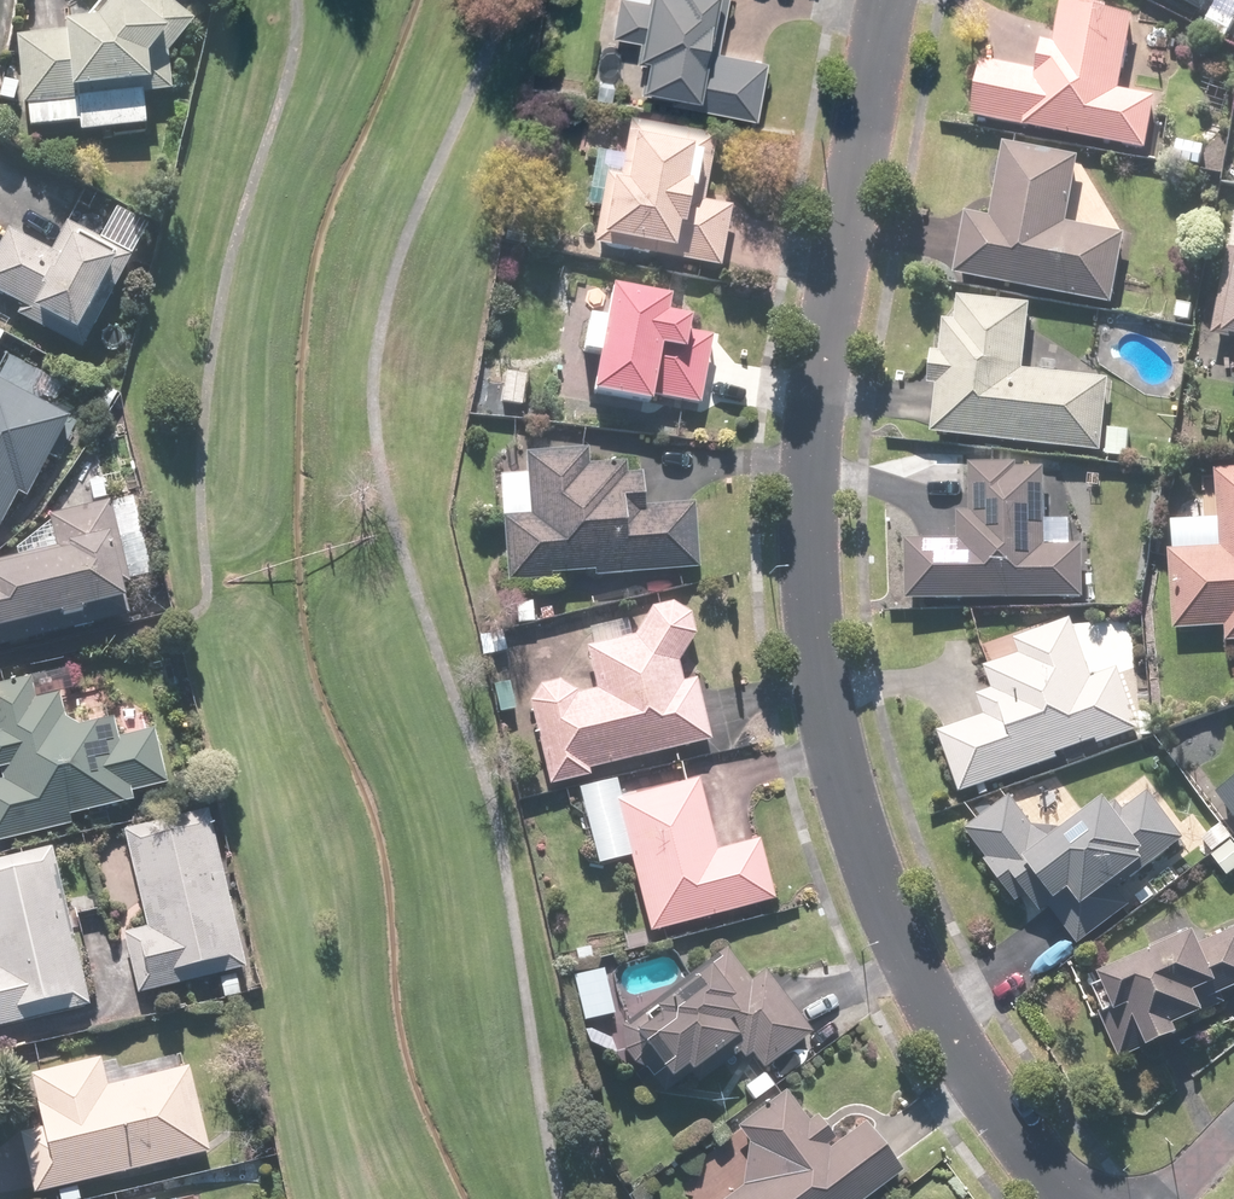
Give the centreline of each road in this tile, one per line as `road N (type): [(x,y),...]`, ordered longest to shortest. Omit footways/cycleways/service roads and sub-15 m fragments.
road 1 (residential): [(1063,1198),(957,1057),(880,896),(838,783),(815,628),(819,408),(893,0)]

